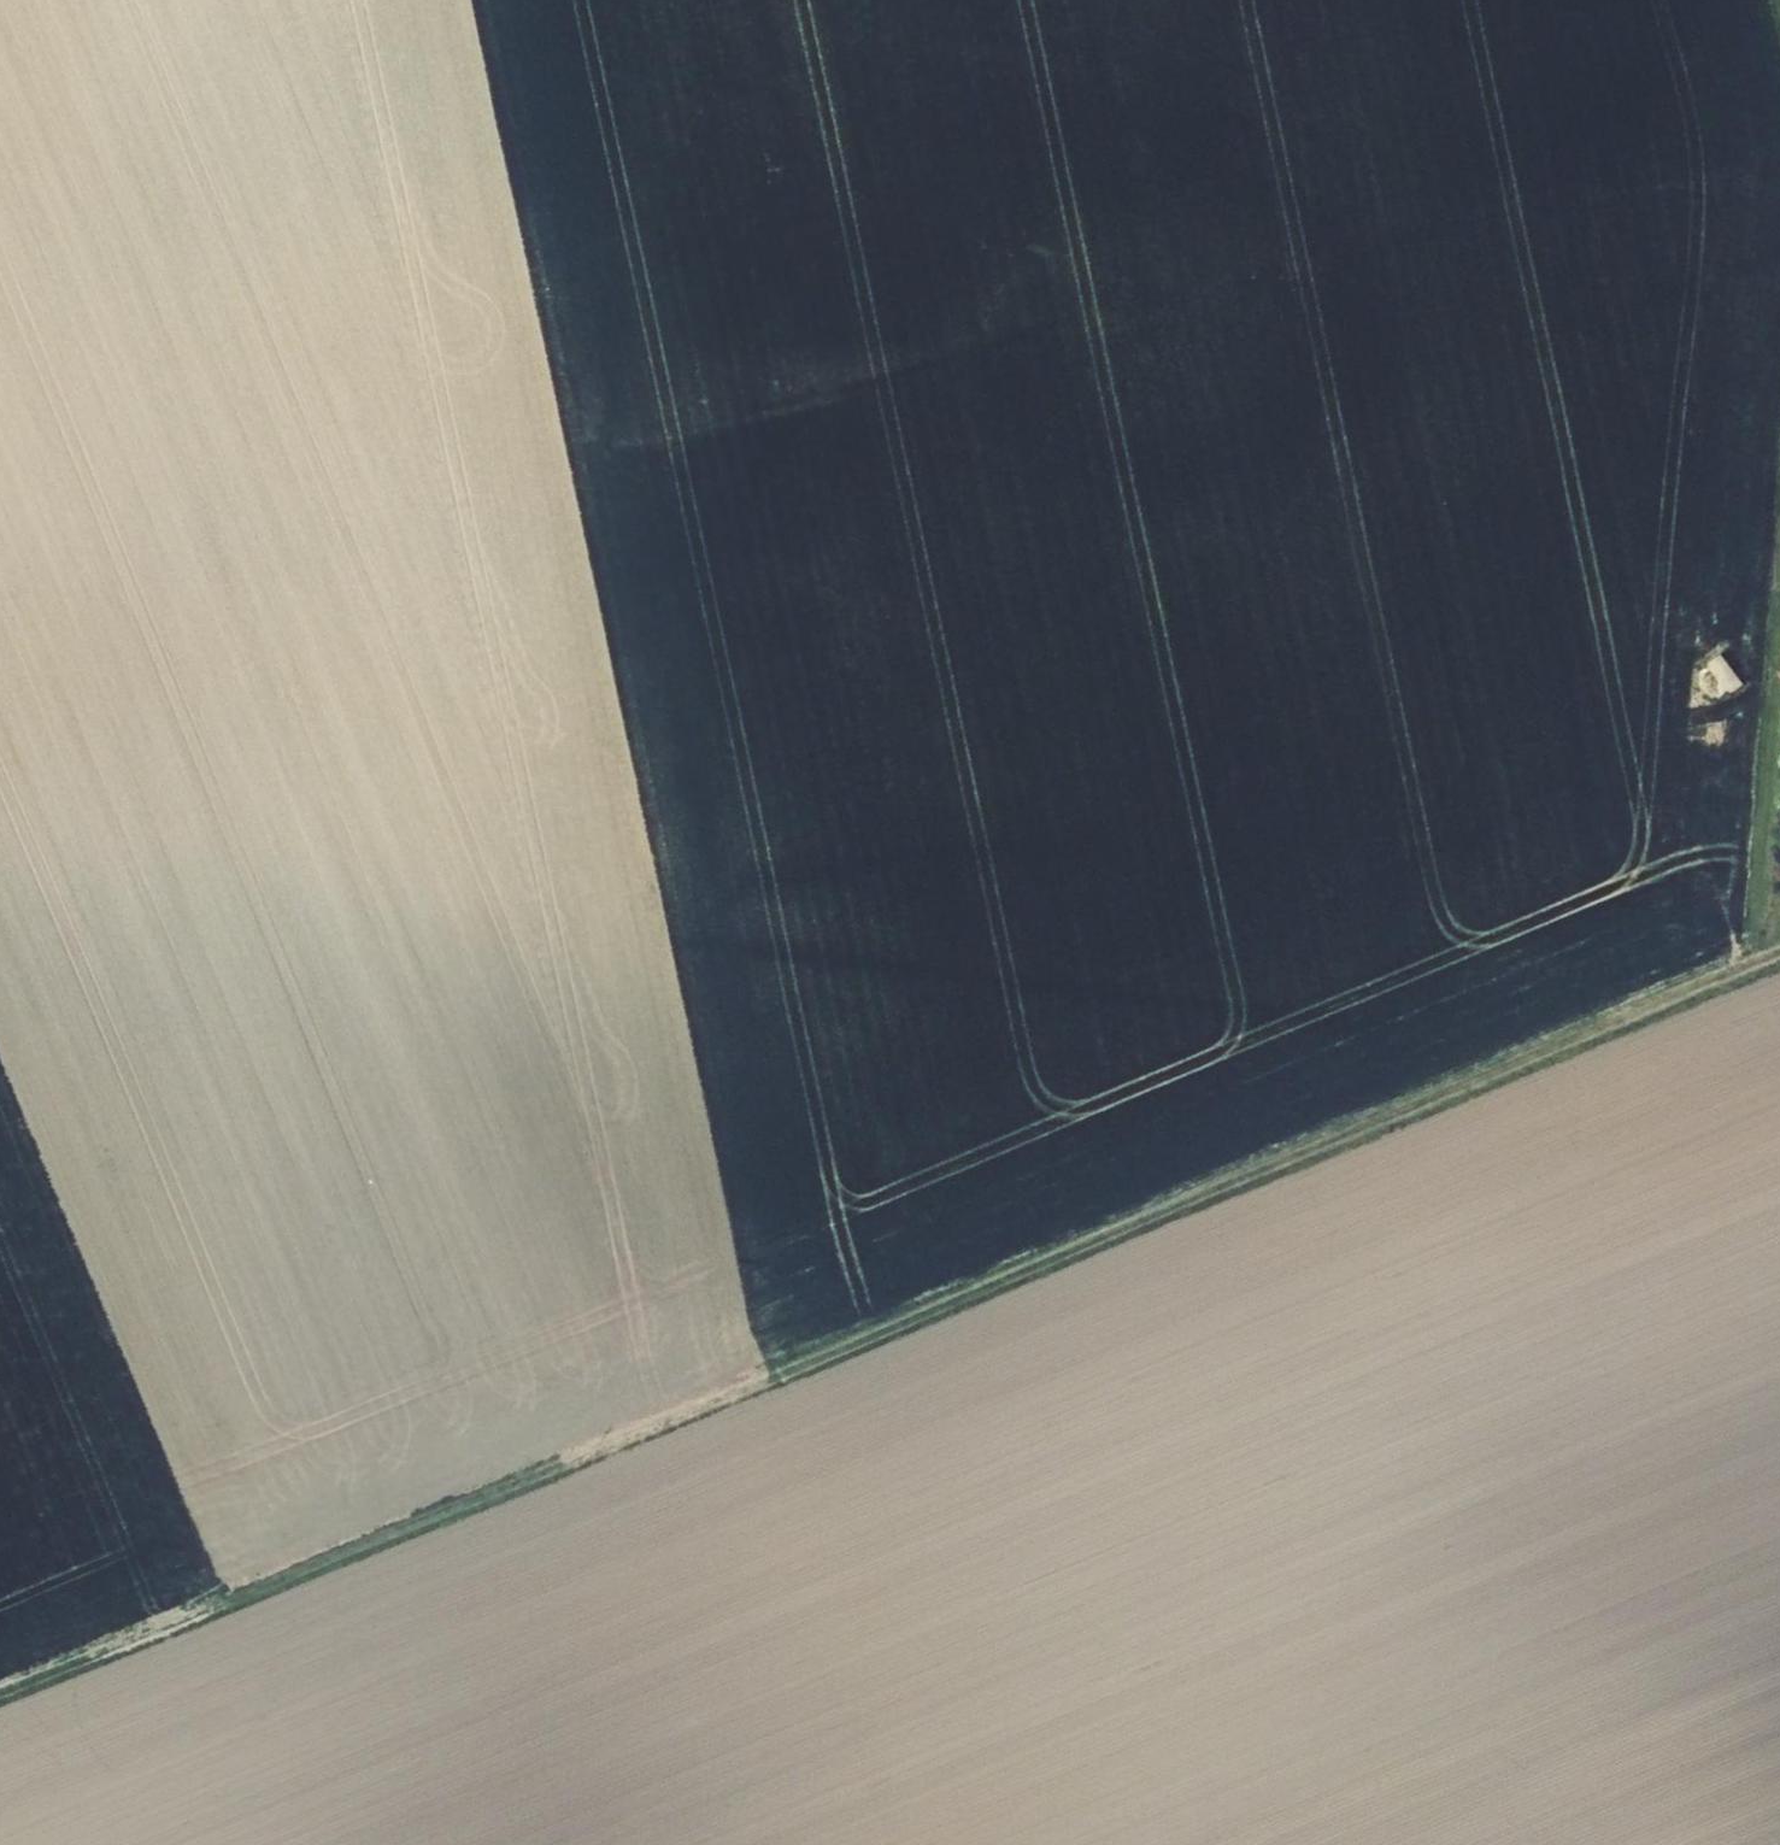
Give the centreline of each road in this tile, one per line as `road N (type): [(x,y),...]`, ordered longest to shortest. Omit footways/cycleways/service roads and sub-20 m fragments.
road 1 (track): [(0,1691),(1779,953)]

